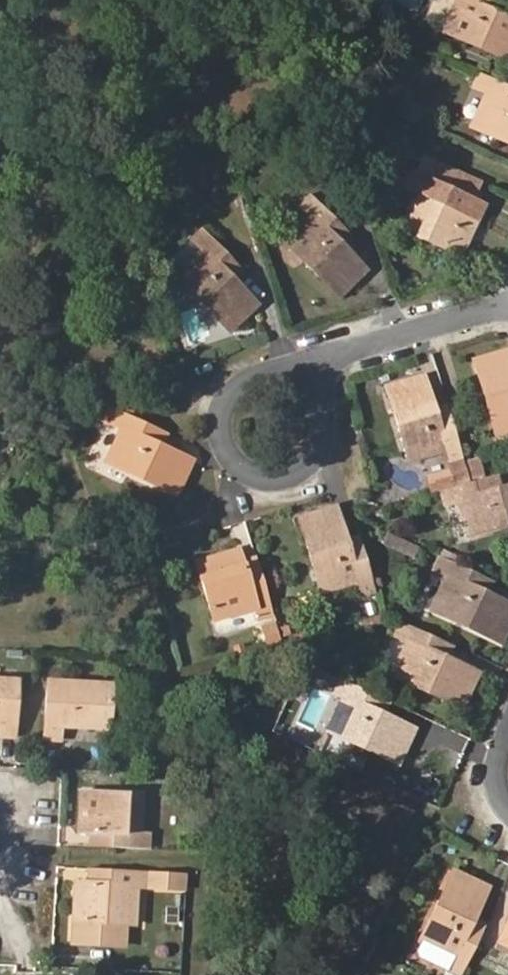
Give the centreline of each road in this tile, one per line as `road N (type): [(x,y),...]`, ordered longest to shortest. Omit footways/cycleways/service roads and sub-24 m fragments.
road 1 (residential): [(306,383),(274,371),(241,382),(221,411),(223,446),(247,472),(282,478),(312,461),(326,430)]
road 2 (residential): [(507,305),(332,356),(306,383)]

